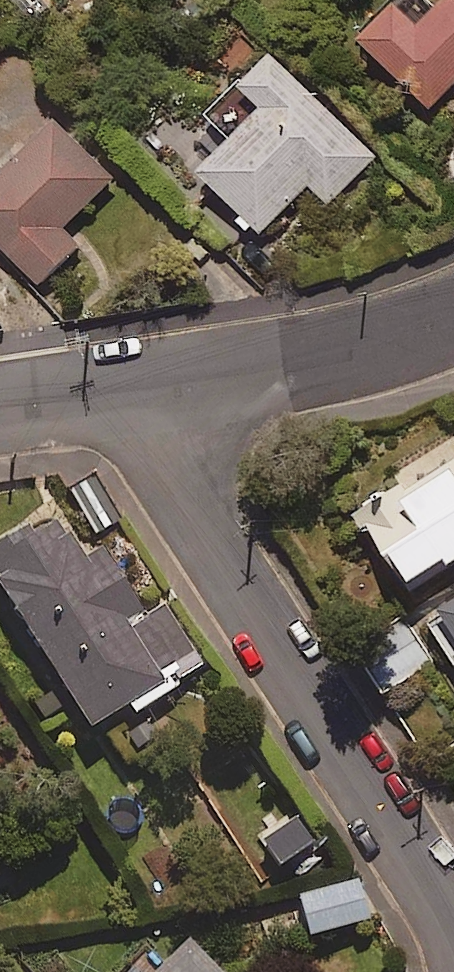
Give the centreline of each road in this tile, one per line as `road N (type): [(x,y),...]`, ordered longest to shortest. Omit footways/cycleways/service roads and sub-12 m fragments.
road 1 (residential): [(112,402),(438,892),(453,934)]
road 2 (tertiary): [(453,316),(387,349),(112,402)]

